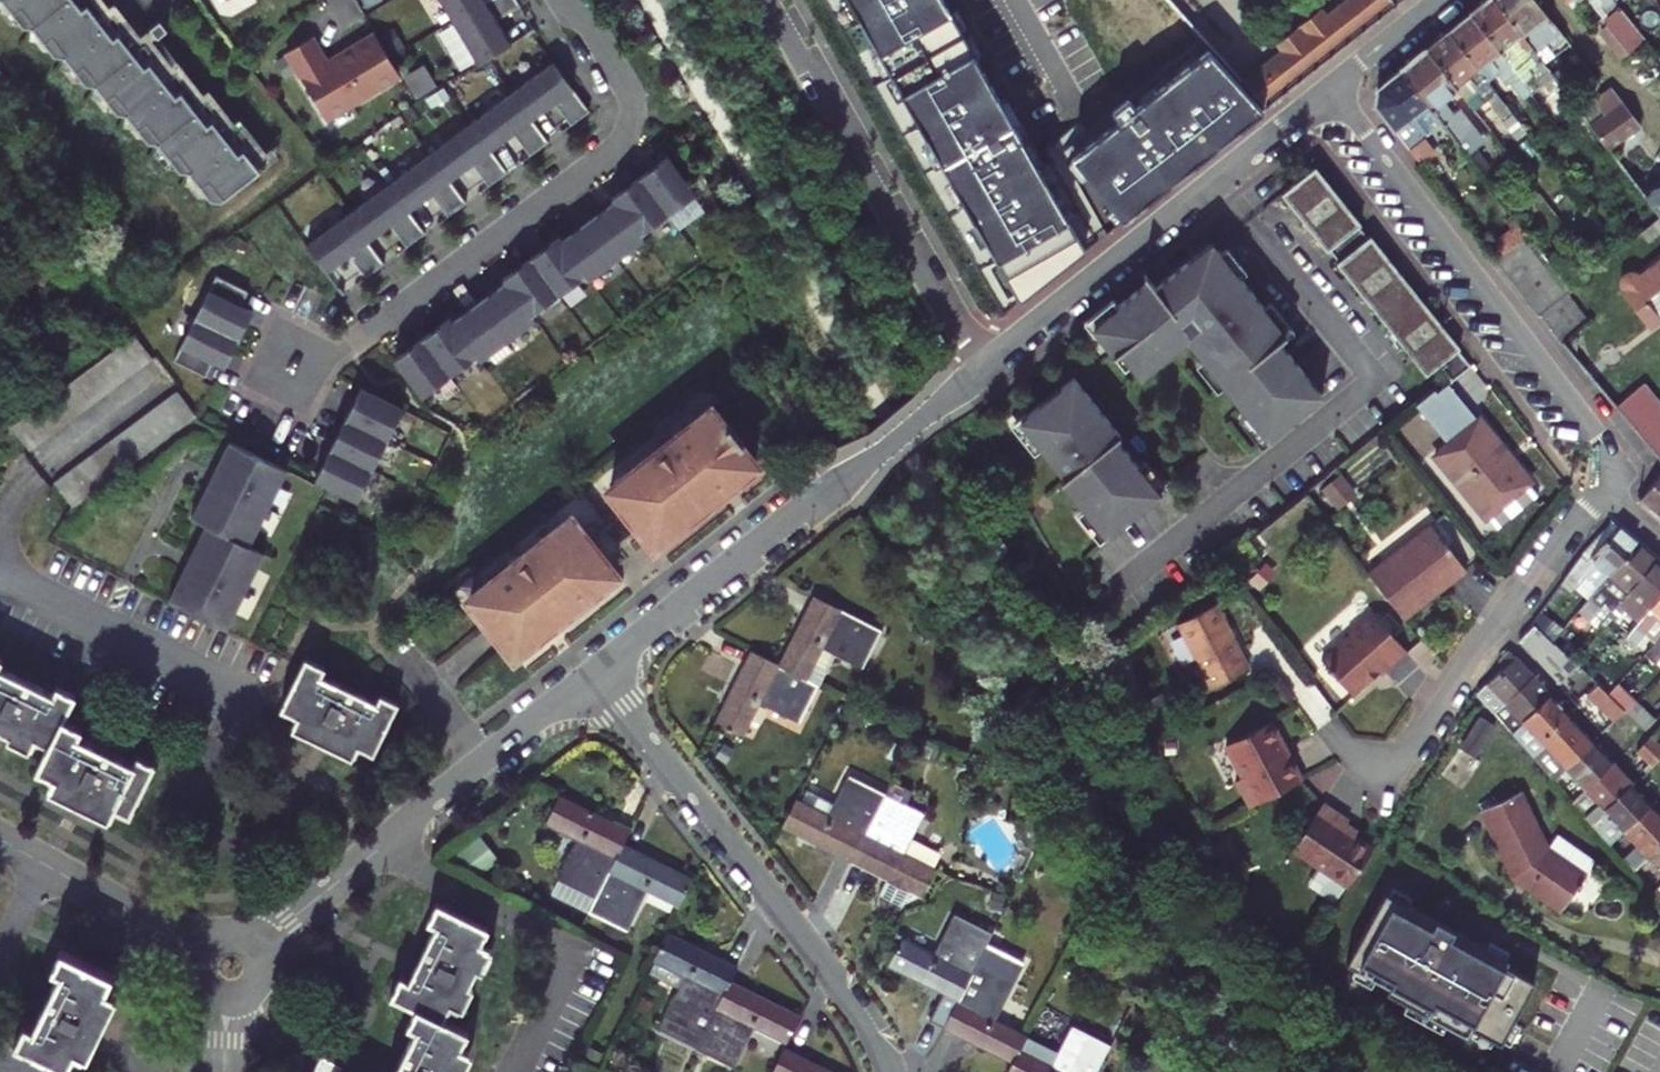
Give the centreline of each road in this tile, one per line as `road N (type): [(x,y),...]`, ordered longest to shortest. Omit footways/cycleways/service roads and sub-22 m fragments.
road 1 (residential): [(561,0),(595,35),(626,90),(631,117),(620,144),(358,339),(284,369)]
road 2 (residential): [(1606,490),(1616,469),(1612,455),(1329,87)]
road 3 (residential): [(596,676),(986,361)]
road 4 (residential): [(596,676),(851,1003),(890,1071)]
road 5 (residential): [(229,967),(596,676)]
road 6 (residential): [(986,361),(1329,87)]
road 7 (residential): [(769,0),(838,101),(880,198),(986,361)]
road 8 (residential): [(1353,752),(1389,761),(1405,754),(1606,490)]
road 9 (residential): [(0,574),(246,696)]
road 10 (residential): [(0,841),(229,967)]
road 11 (residential): [(1329,87),(1439,0)]

